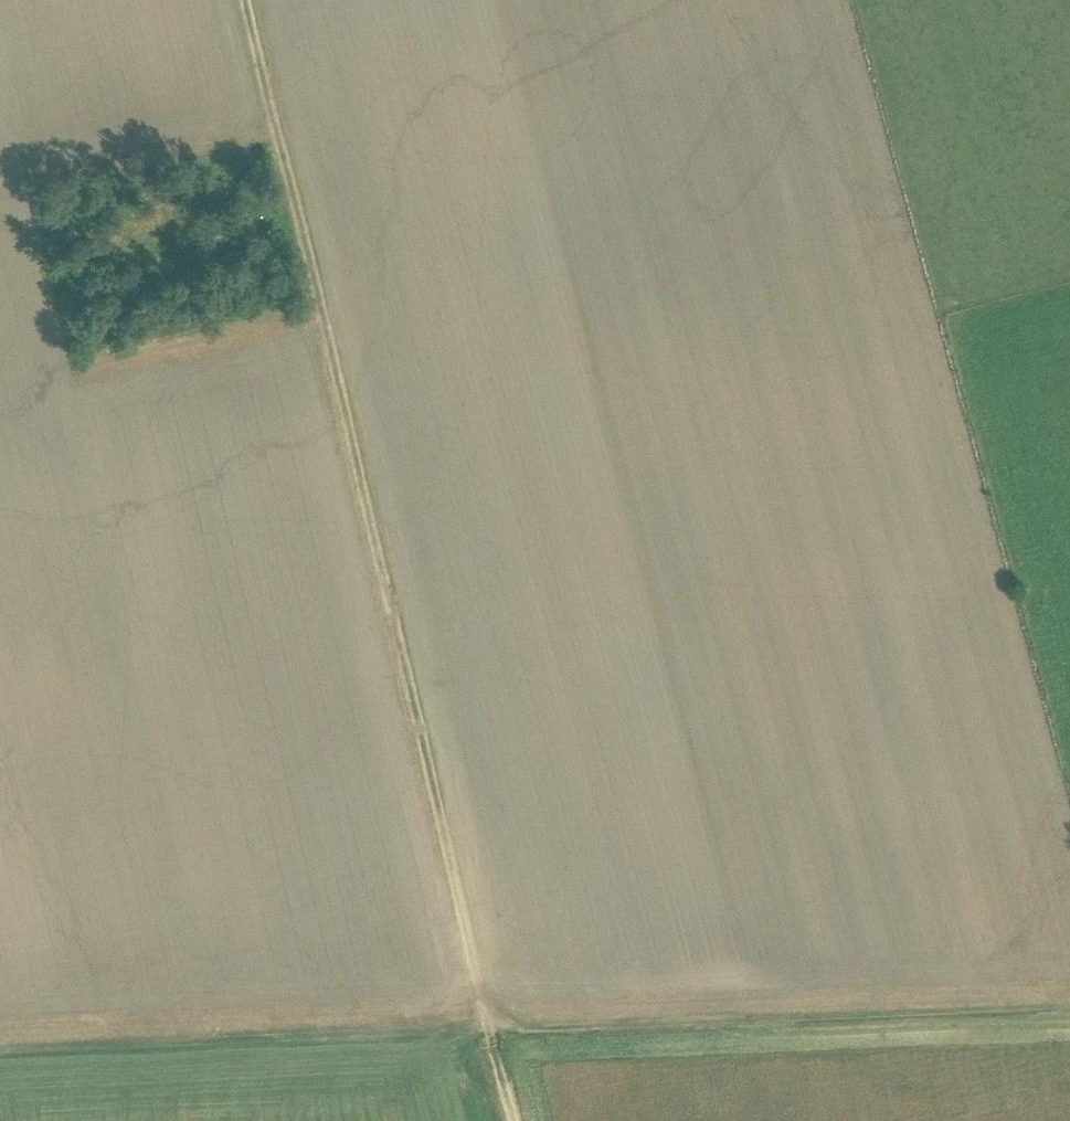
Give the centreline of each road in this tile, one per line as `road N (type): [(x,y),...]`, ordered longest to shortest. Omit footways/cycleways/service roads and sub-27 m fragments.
road 1 (track): [(246,0),(485,1024)]
road 2 (track): [(485,1024),(1069,1011)]

